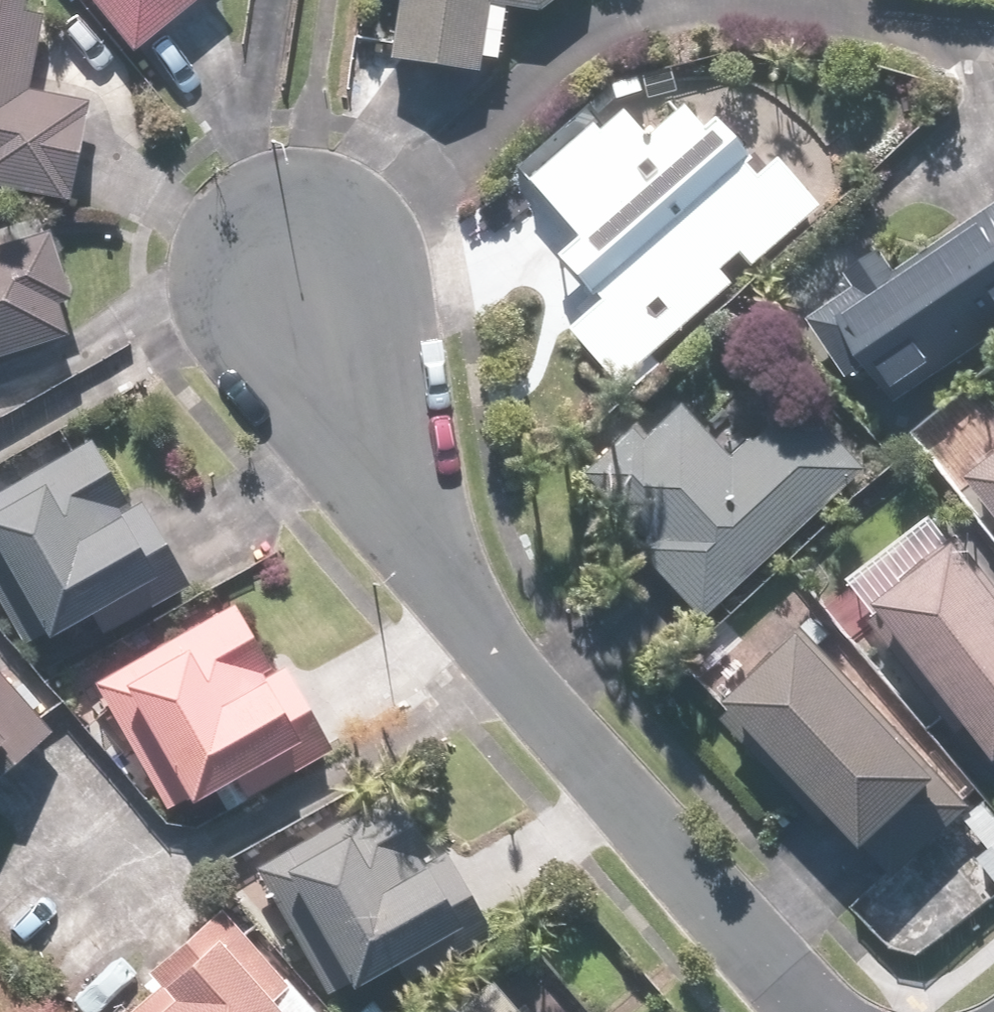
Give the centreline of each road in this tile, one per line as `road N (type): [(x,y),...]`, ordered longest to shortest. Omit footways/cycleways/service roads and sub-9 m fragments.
road 1 (residential): [(825,1011),(352,444),(274,255)]

